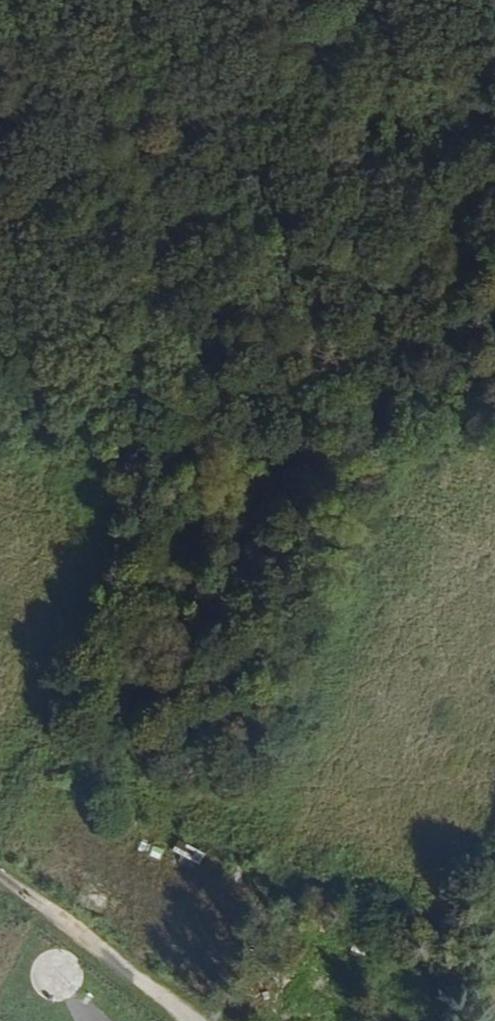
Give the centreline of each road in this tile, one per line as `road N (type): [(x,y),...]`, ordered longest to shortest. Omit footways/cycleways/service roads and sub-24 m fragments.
road 1 (track): [(0,880),(200,1020)]

